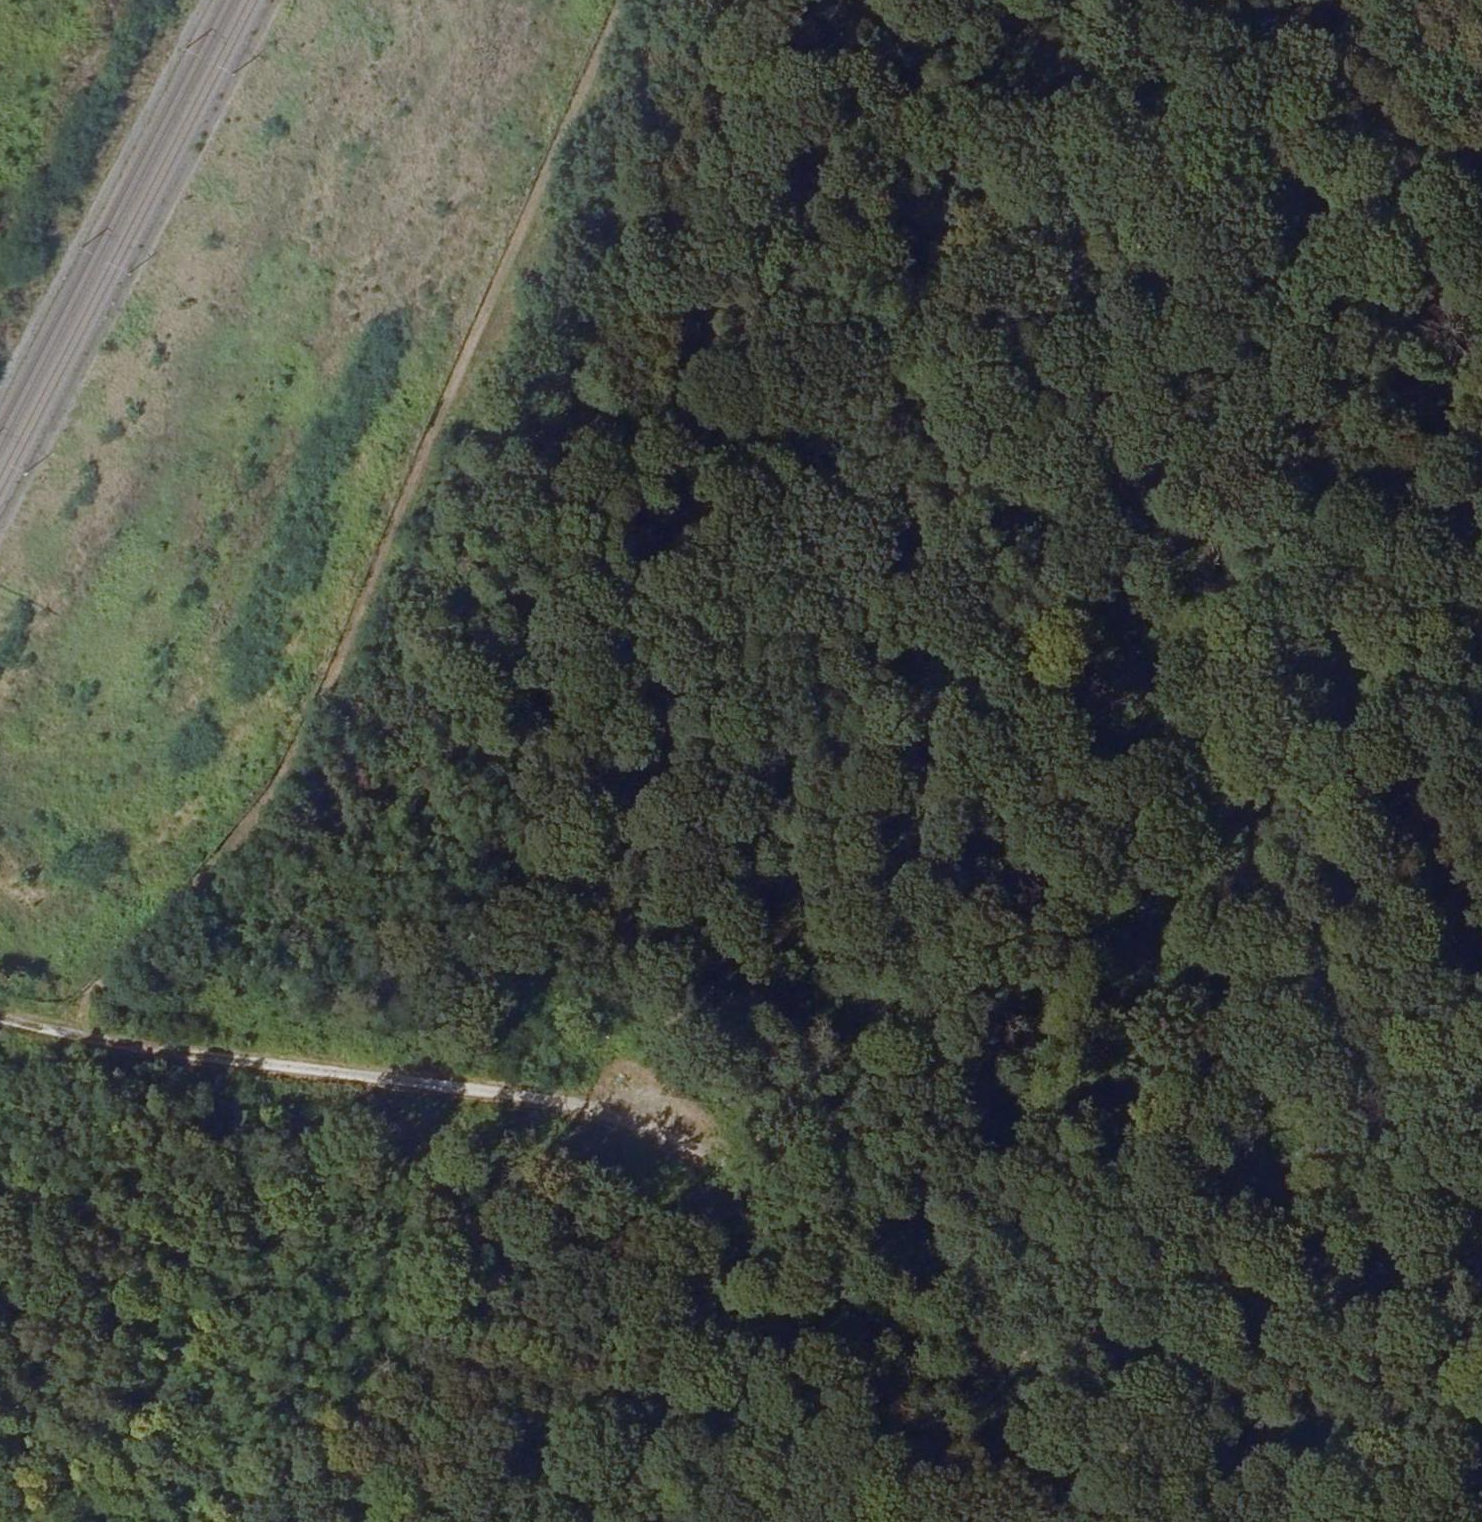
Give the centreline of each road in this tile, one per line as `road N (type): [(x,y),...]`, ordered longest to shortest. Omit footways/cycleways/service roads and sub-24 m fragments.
road 1 (track): [(707,1143),(589,1108),(137,1049),(0,1018)]

